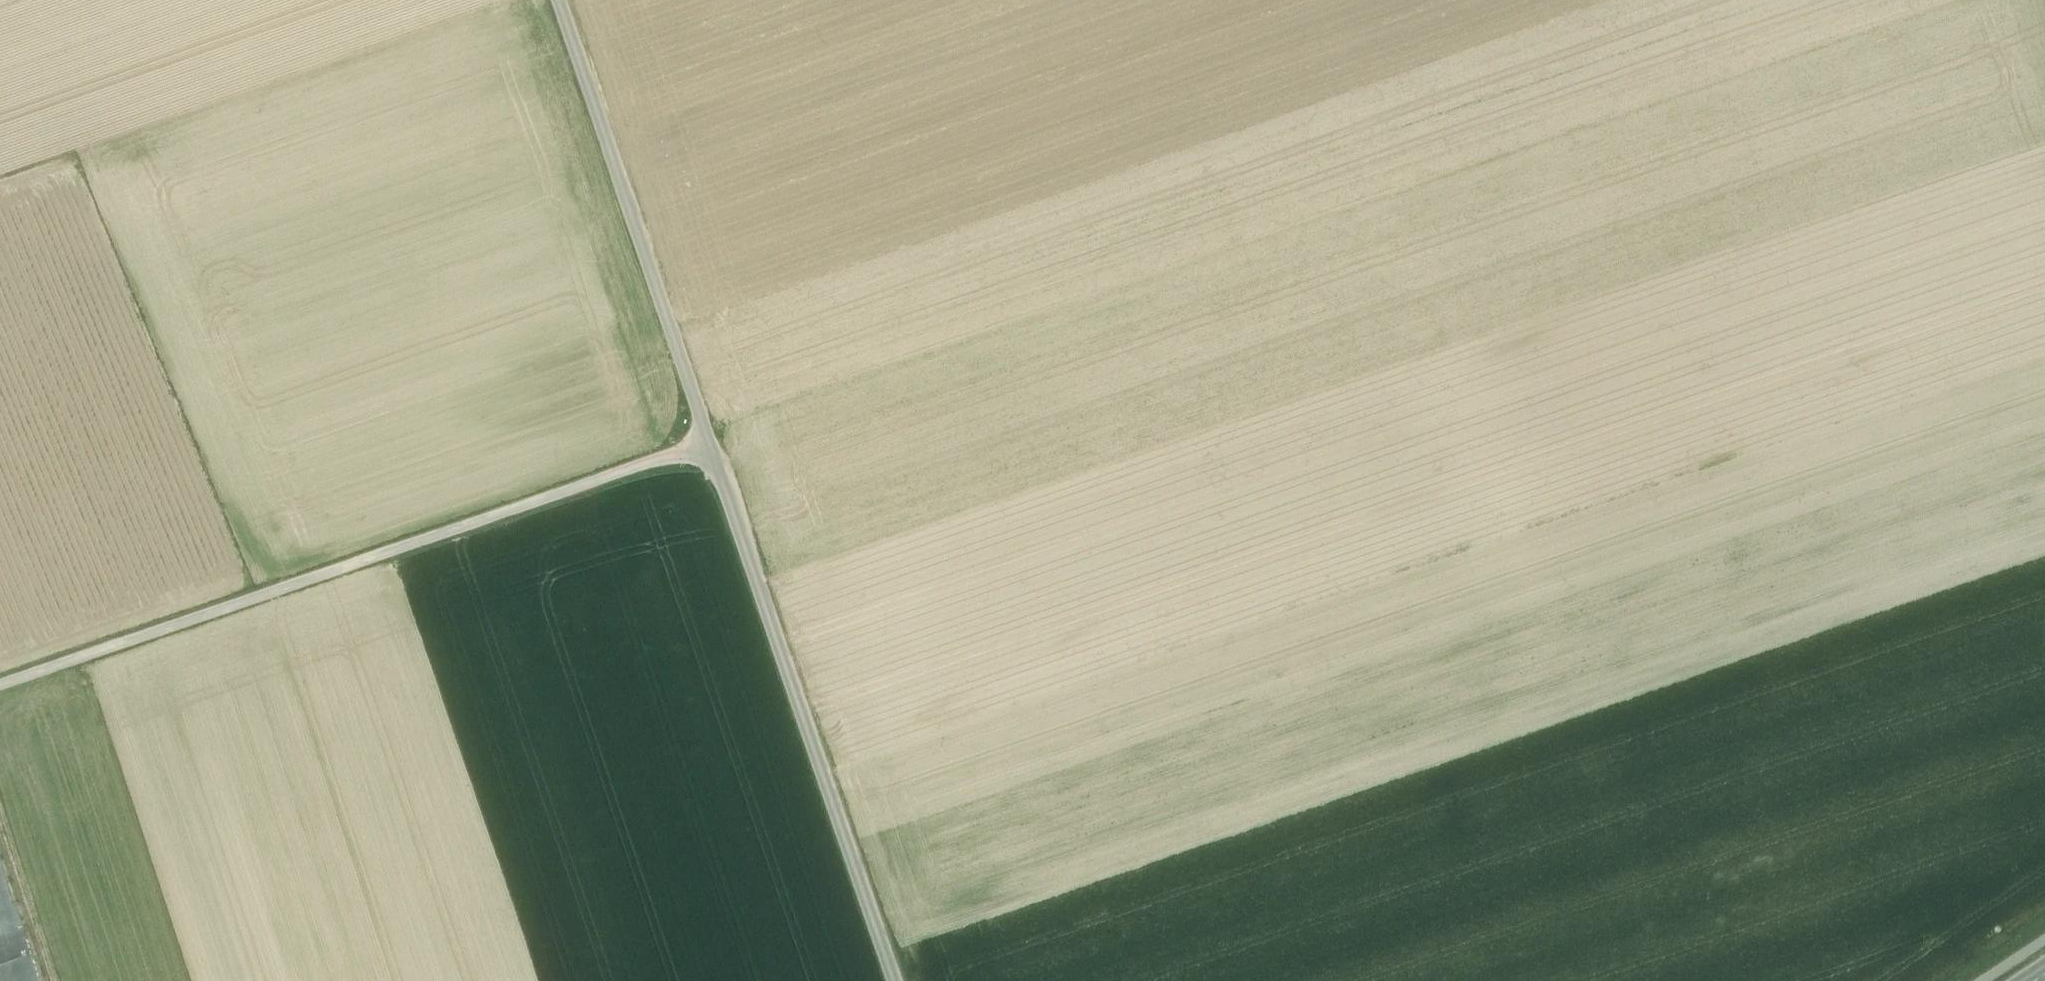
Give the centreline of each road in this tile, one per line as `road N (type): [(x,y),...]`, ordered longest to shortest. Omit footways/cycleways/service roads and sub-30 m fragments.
road 1 (unclassified): [(0,681),(716,439)]
road 2 (unclassified): [(716,439),(897,980)]
road 3 (unclassified): [(564,0),(716,439)]

